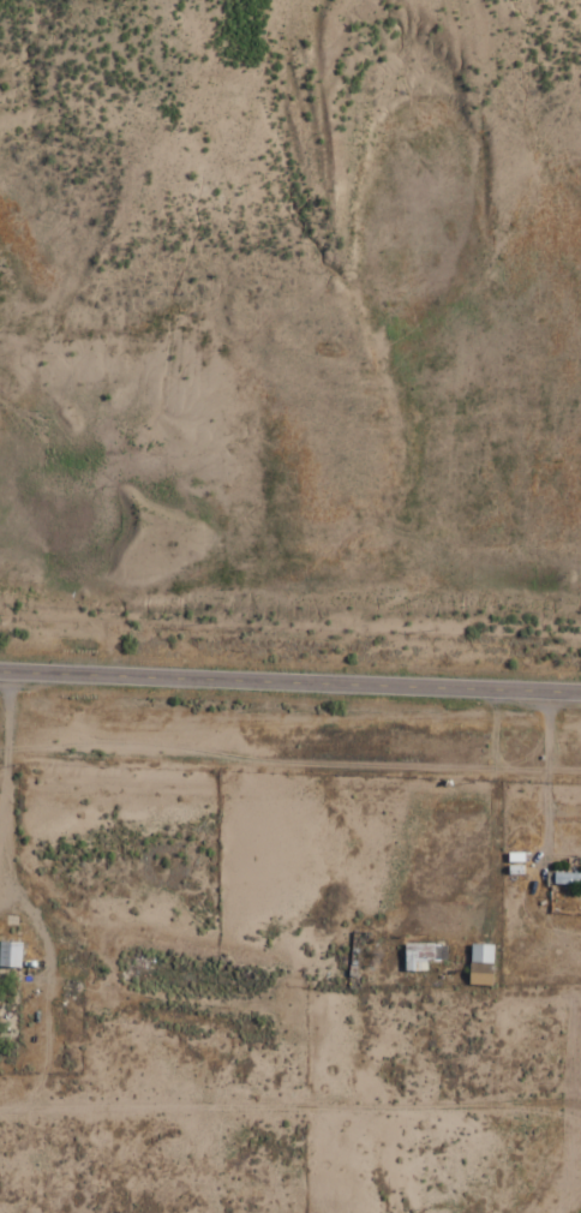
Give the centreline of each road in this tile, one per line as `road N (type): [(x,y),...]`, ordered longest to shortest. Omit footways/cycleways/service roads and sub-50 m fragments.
road 1 (secondary): [(580,694),(0,675)]

